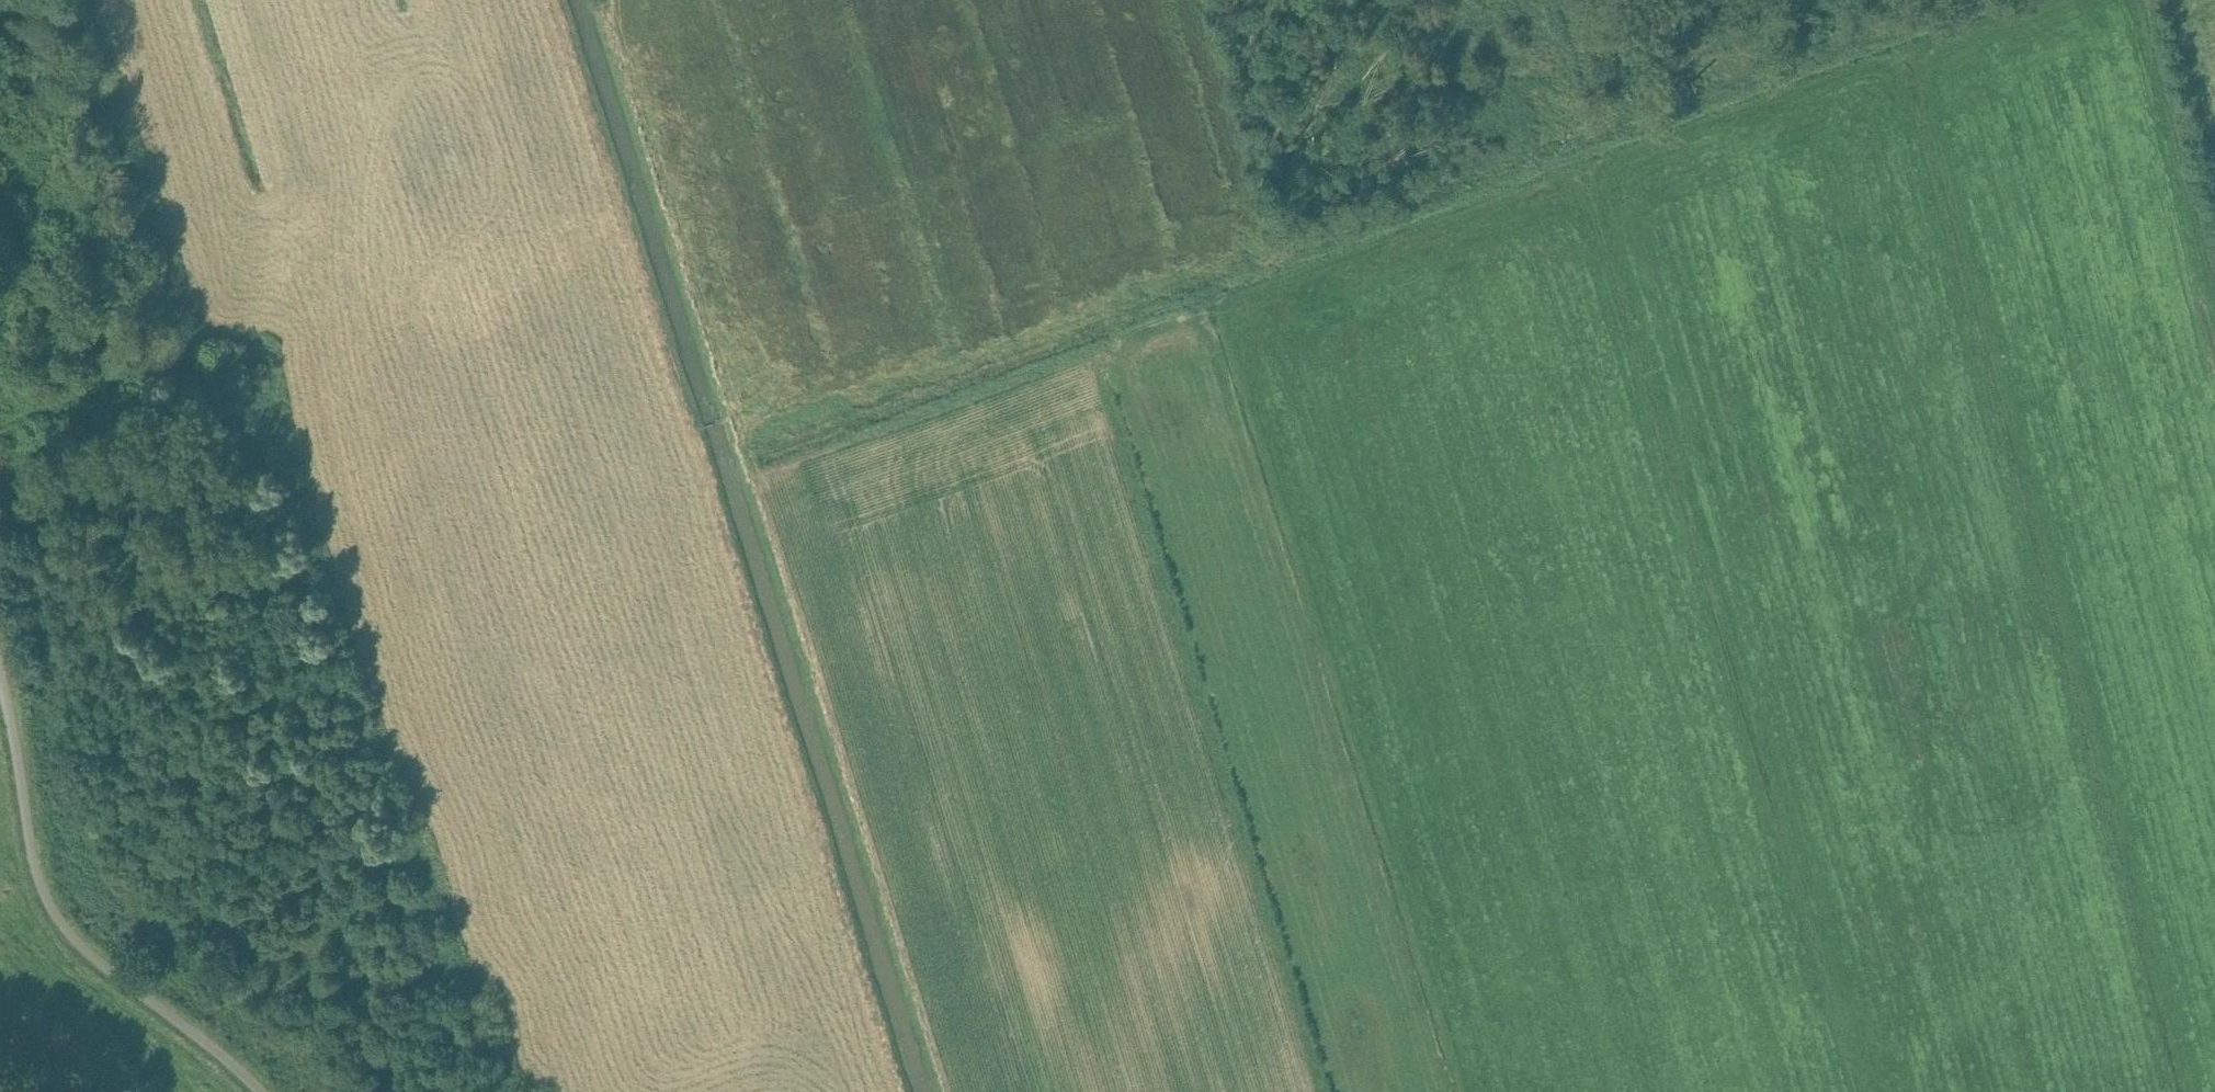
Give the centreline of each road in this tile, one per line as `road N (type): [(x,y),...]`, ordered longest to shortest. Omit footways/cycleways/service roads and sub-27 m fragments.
road 1 (unclassified): [(262,1091),(71,938),(48,905),(0,676)]

